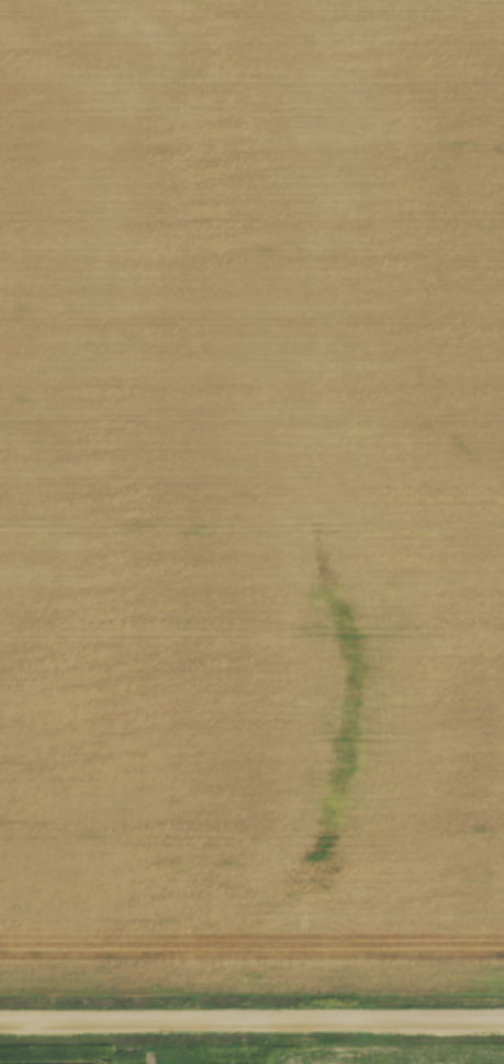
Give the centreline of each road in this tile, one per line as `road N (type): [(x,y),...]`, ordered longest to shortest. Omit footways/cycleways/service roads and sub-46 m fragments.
road 1 (residential): [(0,1023),(503,1021)]

